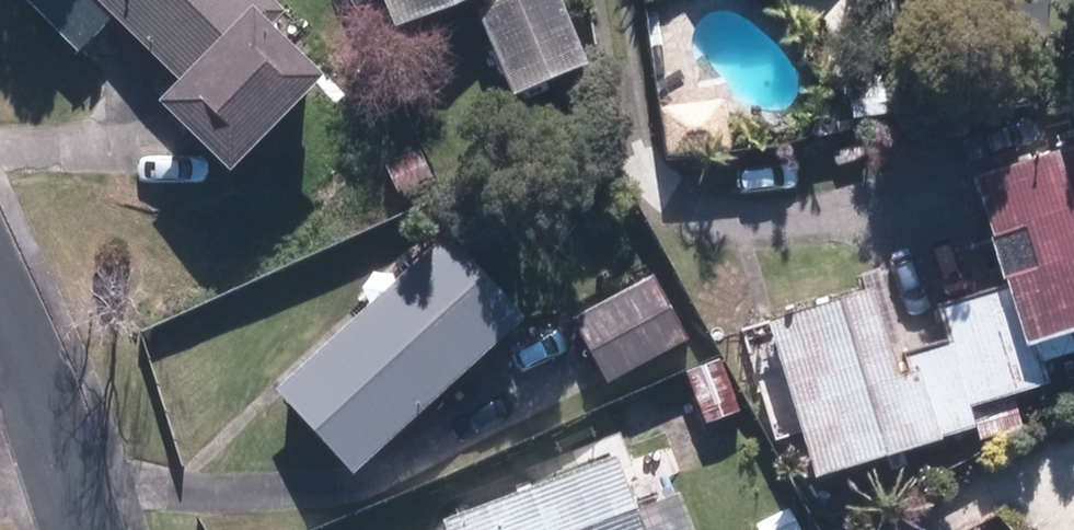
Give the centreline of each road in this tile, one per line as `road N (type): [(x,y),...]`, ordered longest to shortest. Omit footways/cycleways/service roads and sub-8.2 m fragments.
road 1 (residential): [(0,313),(84,529)]

